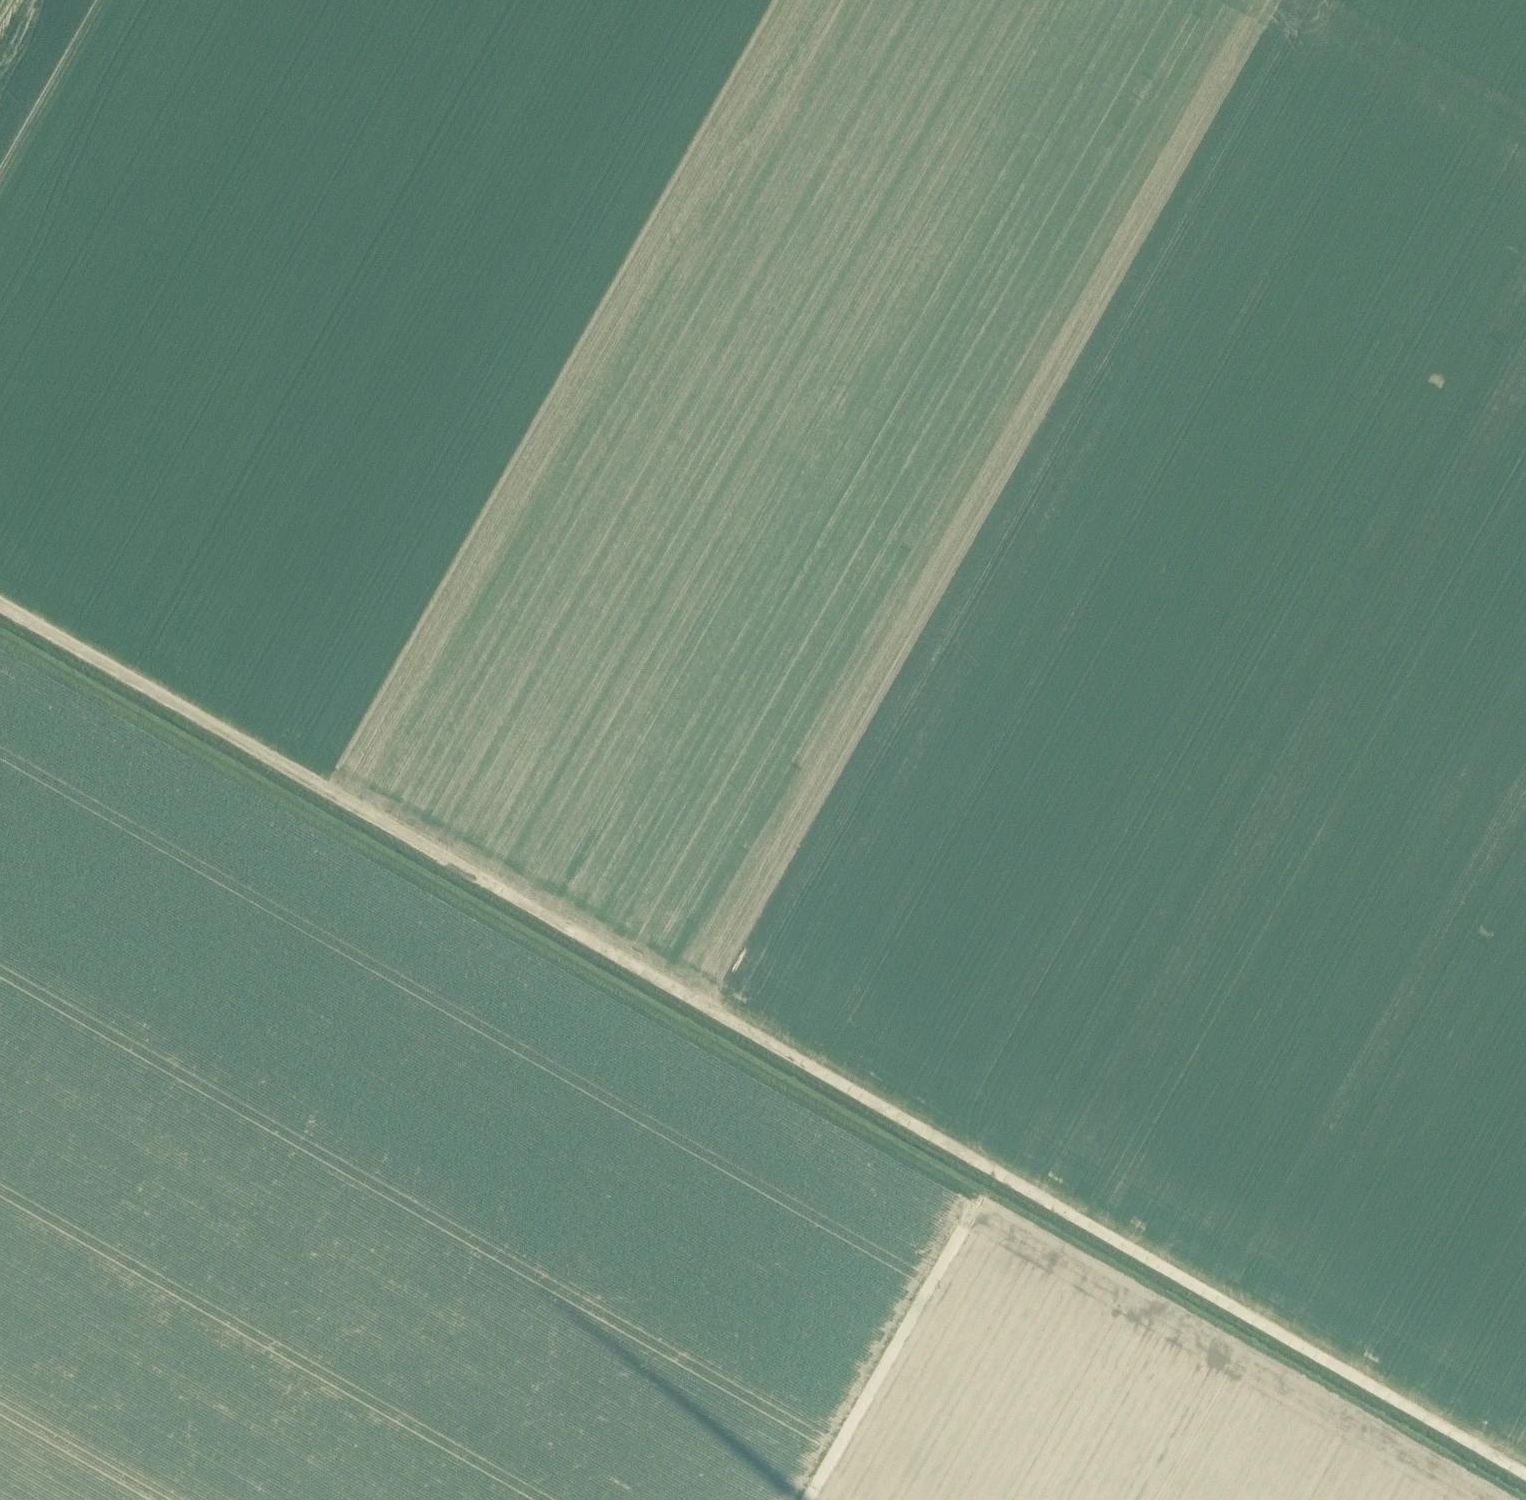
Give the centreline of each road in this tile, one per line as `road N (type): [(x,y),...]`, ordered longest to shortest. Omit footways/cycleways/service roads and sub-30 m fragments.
road 1 (track): [(966,1225),(808,1499)]

